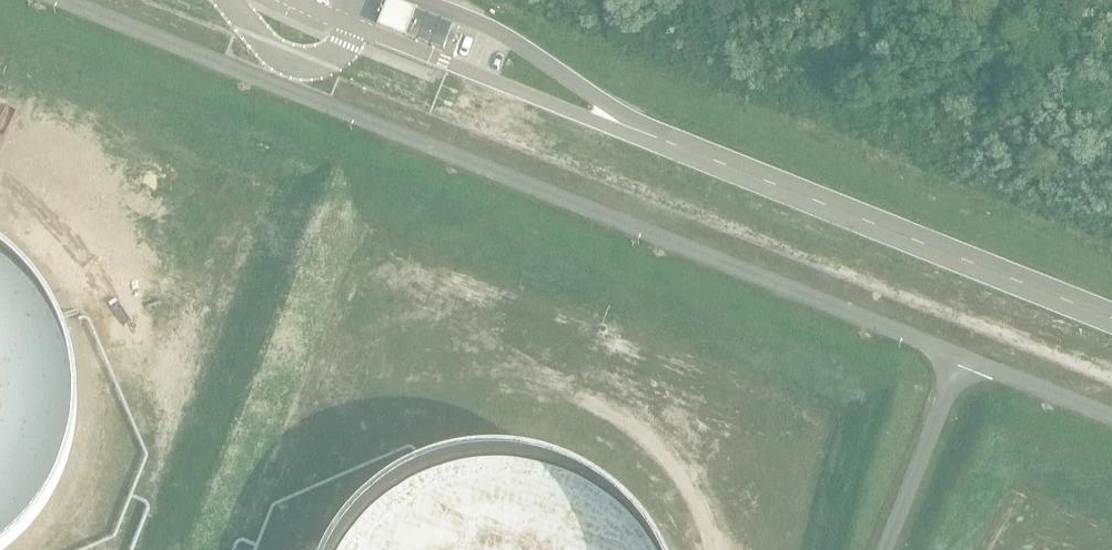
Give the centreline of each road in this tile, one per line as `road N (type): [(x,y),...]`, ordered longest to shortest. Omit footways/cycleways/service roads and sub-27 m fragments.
road 1 (unclassified): [(228,0),(262,41),(300,64),(345,45),(356,0)]

